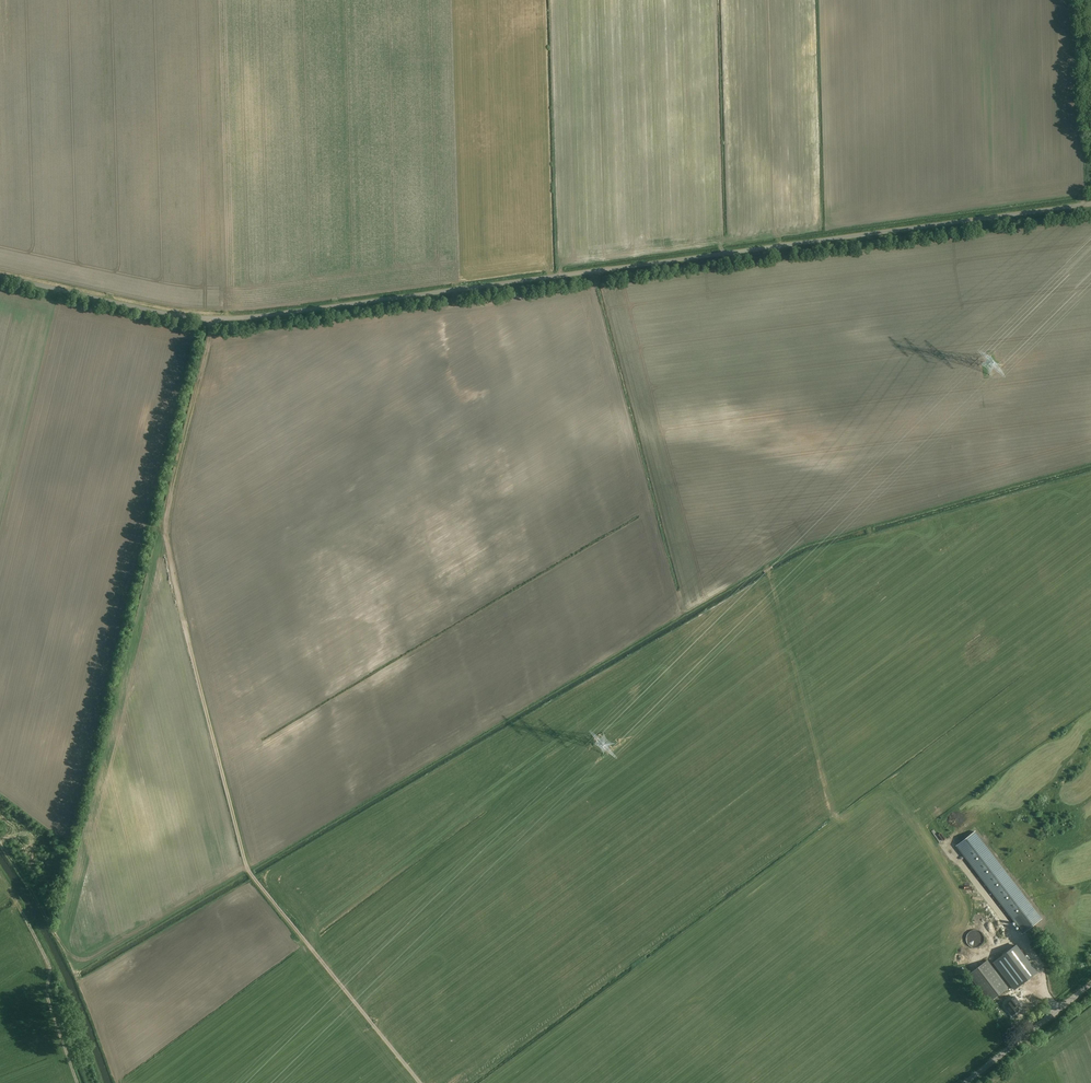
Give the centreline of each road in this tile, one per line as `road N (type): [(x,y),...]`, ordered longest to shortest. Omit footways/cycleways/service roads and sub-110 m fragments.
road 1 (unclassified): [(0,275),(179,315),(262,317),(1090,205)]
road 2 (track): [(22,912),(49,966),(47,995),(78,1082)]
road 3 (unclassified): [(966,1082),(1090,985)]

